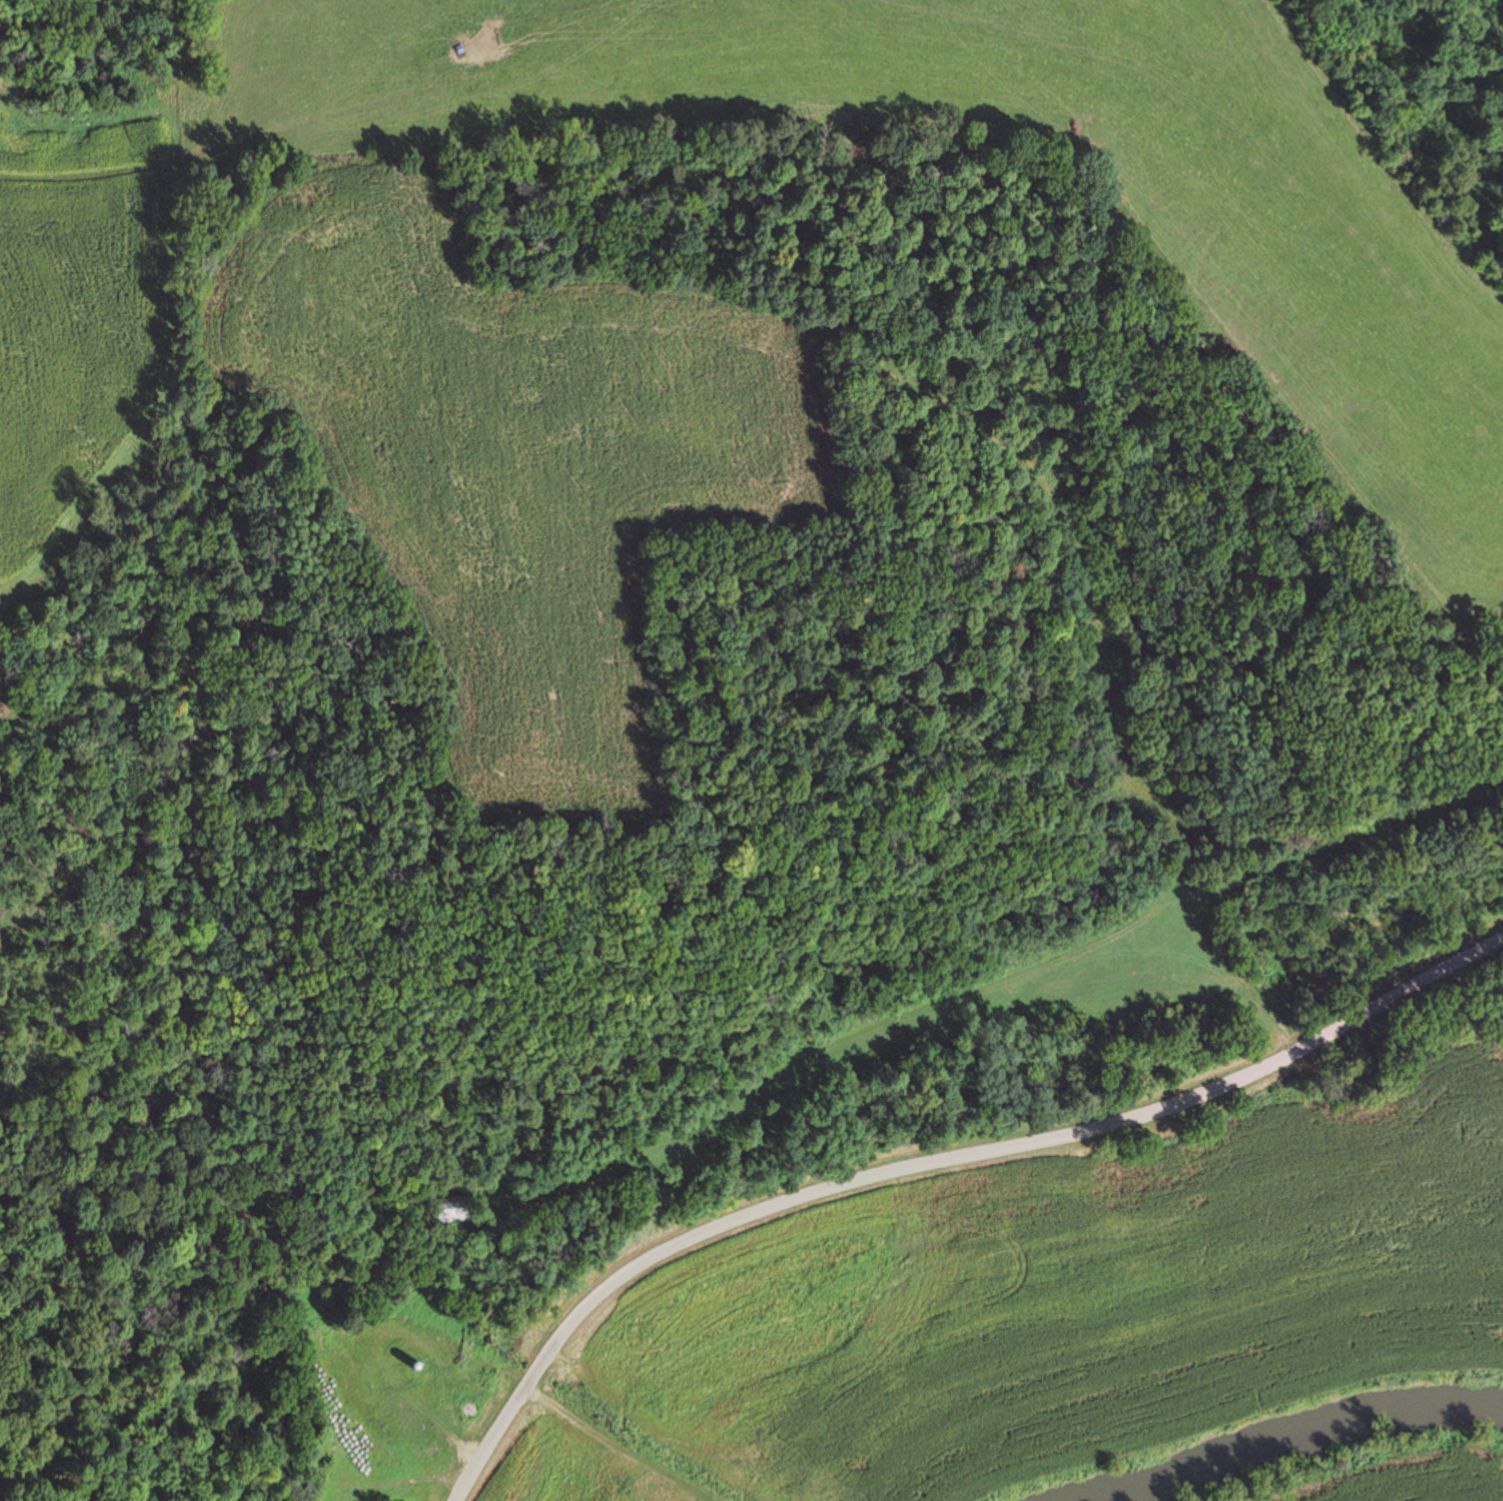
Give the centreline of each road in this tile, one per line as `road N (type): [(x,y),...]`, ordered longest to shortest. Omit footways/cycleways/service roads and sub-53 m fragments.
road 1 (residential): [(412,1500),(521,1326),(579,1262),(833,1164),(1128,1105),(1502,943)]

